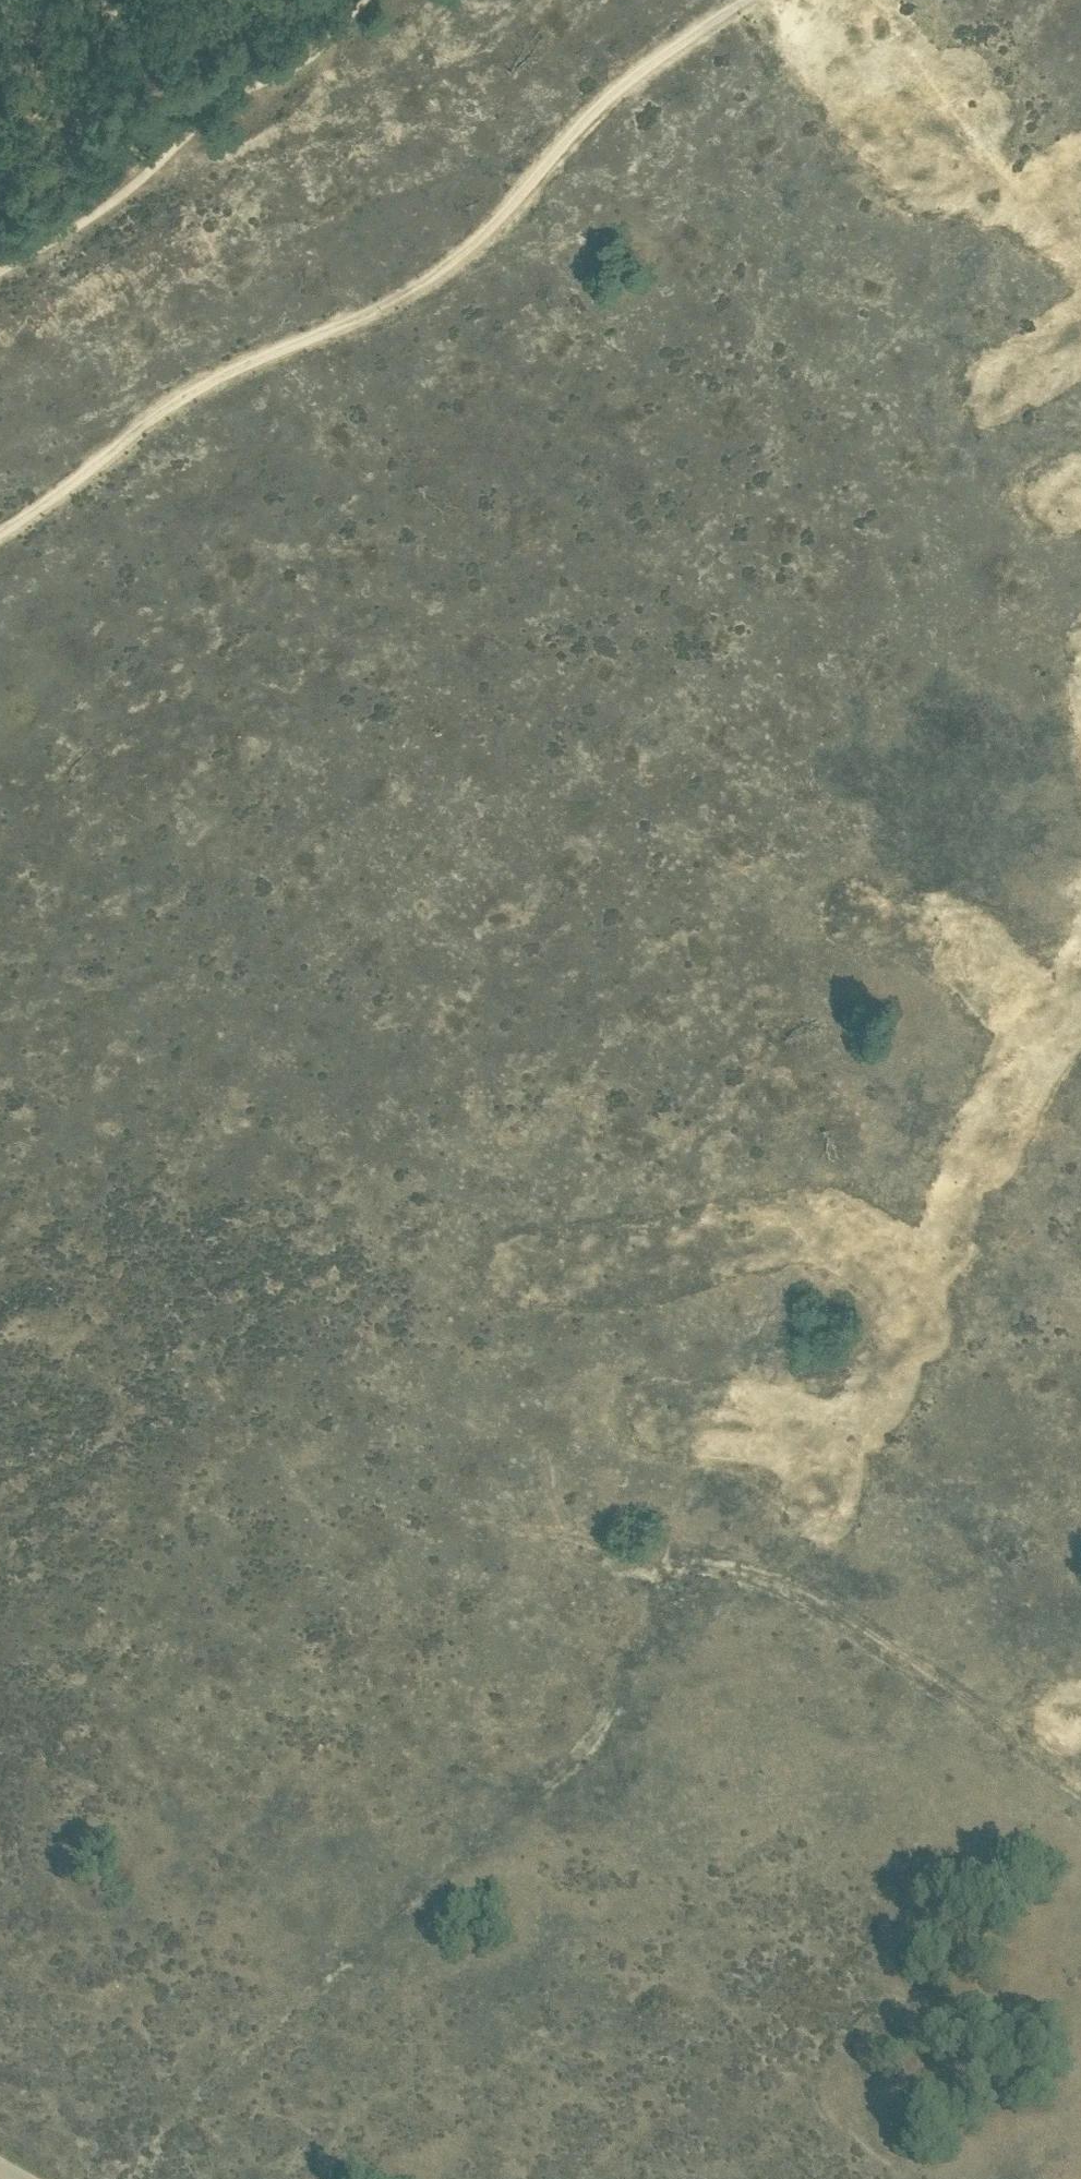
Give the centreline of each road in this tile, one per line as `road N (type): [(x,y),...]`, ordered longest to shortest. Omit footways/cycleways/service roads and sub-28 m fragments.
road 1 (track): [(0,539),(211,380),(383,314),(450,270),(619,88),(747,0)]

